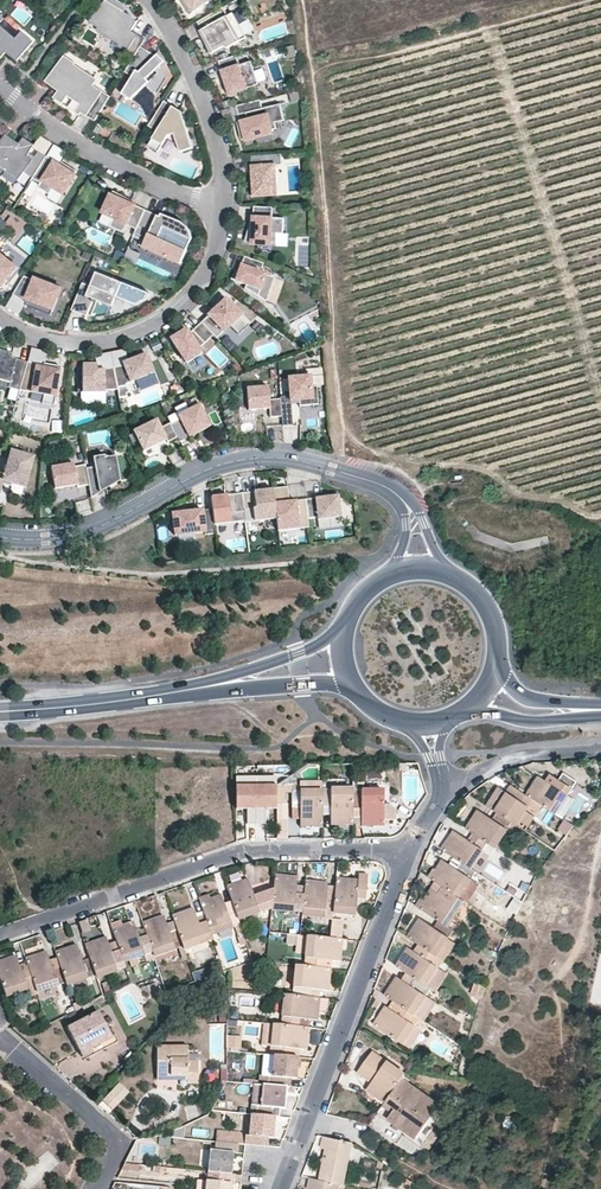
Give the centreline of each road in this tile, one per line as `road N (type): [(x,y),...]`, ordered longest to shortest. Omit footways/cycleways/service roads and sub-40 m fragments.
road 1 (residential): [(412,849),(249,851),(0,937)]
road 2 (residential): [(385,490),(308,462),(240,460),(79,533),(0,537)]
road 3 (residential): [(412,849),(281,1188)]
road 4 (primary): [(0,717),(315,686),(356,698)]
road 5 (primary): [(341,632),(217,681),(0,707)]
road 6 (residential): [(0,317),(39,336),(78,342),(151,325),(208,268),(225,211)]
road 7 (residential): [(0,87),(124,168),(225,211)]
road 8 (residential): [(150,0),(212,126),(225,211)]
road 9 (residential): [(0,1038),(114,1139),(99,1188)]
road 10 (residential): [(600,750),(508,761),(439,802)]
road 11 (primary): [(462,716),(600,725)]
road 12 (residential): [(458,581),(416,511),(385,490)]

